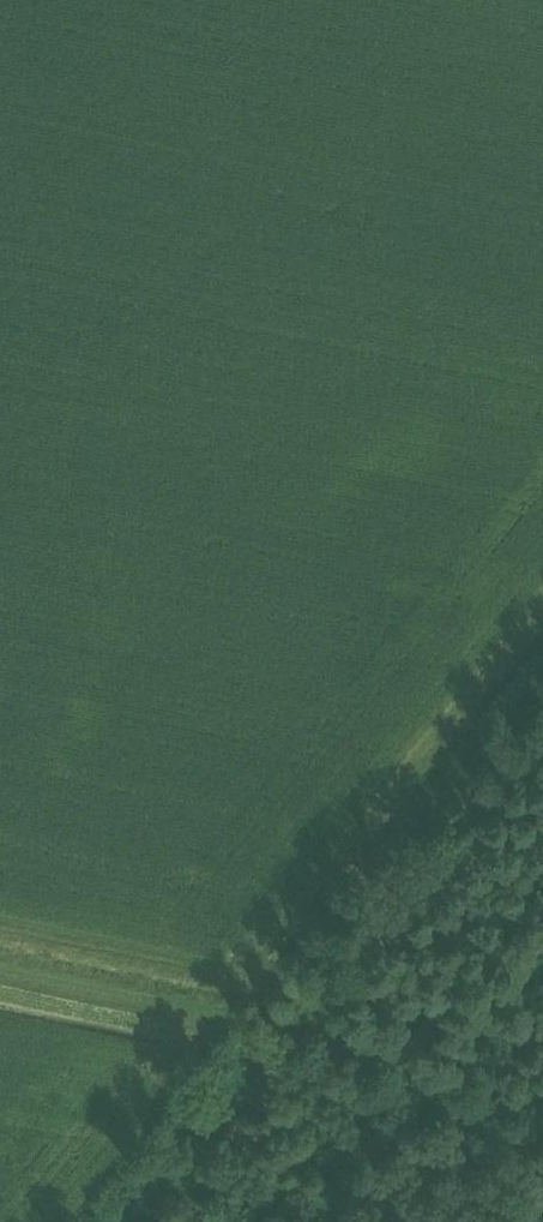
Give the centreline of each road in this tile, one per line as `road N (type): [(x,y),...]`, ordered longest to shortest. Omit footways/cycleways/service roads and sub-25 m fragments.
road 1 (track): [(542,1108),(415,1046),(395,1031),(372,994),(243,1119),(174,1221)]

